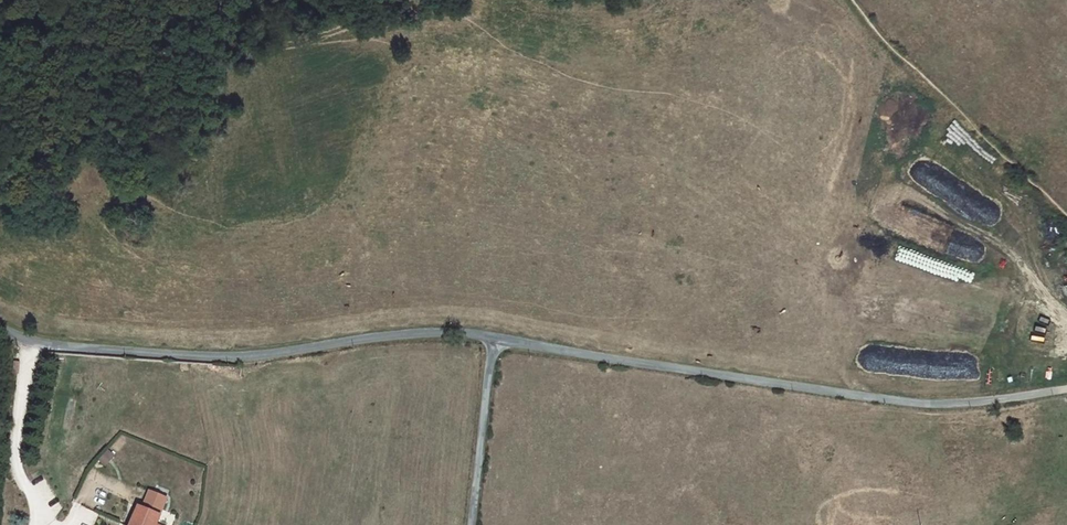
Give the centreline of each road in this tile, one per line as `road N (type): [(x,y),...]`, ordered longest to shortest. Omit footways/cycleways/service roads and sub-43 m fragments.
road 1 (unclassified): [(1066,390),(926,404),(496,335)]
road 2 (unclassified): [(496,335),(401,335),(239,359),(30,344),(0,330)]
road 3 (track): [(1066,215),(883,41),(851,0)]
road 4 (unclassified): [(496,335),(471,524)]
road 5 (track): [(50,524),(21,468),(30,344)]

